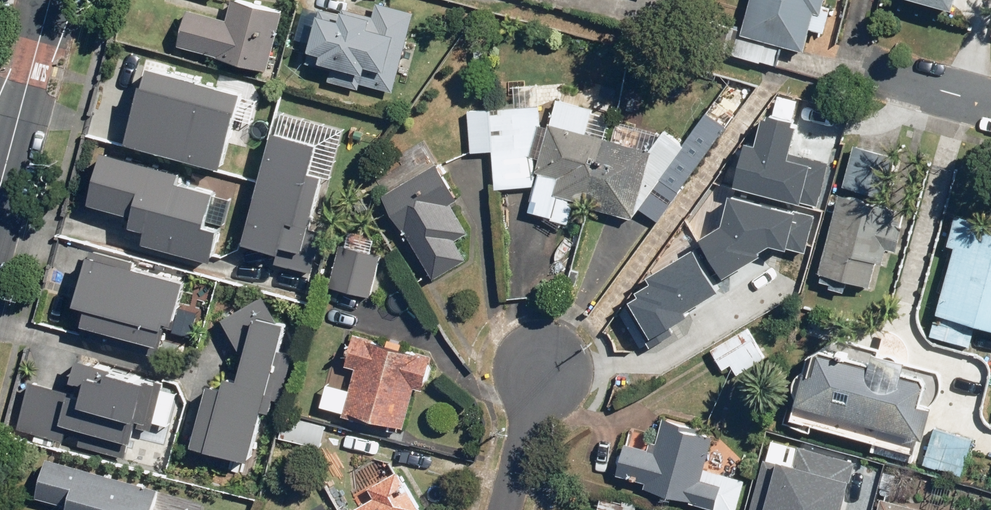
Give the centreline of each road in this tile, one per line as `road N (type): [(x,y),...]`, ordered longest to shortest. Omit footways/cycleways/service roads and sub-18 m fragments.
road 1 (tertiary): [(0,186),(50,0)]
road 2 (residential): [(506,509),(549,351)]
road 3 (residential): [(990,105),(875,73)]

